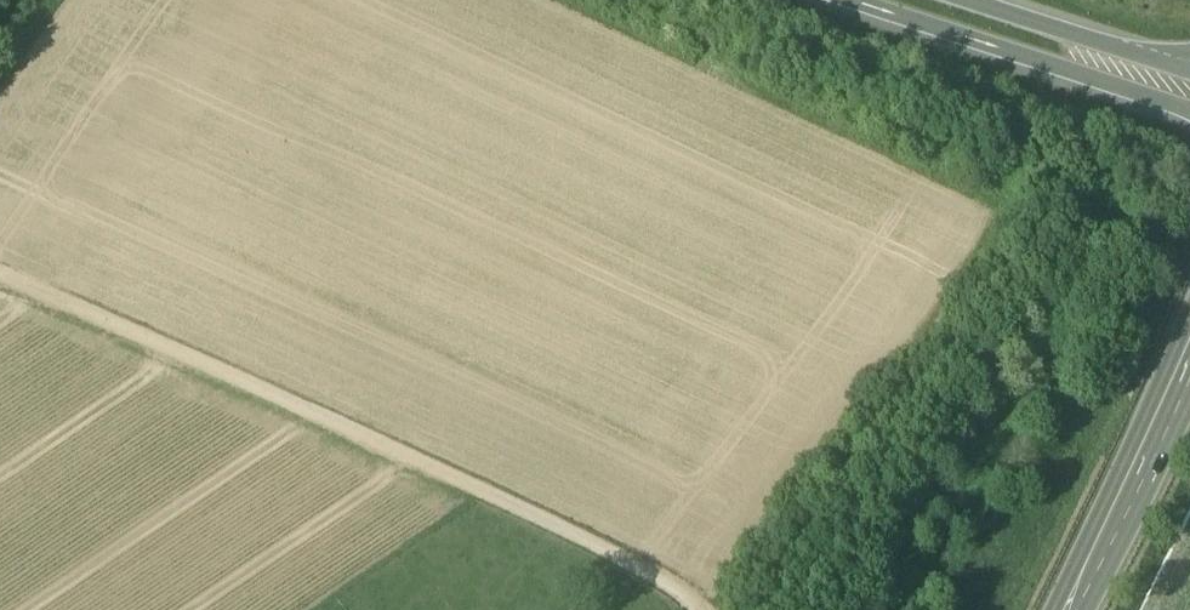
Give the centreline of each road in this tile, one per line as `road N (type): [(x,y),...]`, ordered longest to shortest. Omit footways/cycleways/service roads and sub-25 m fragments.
road 1 (track): [(697,609),(628,563),(0,270)]
road 2 (motorway): [(865,0),(1189,113)]
road 3 (primary): [(1071,609),(1189,354)]
road 4 (motorway): [(1118,46),(985,0)]

